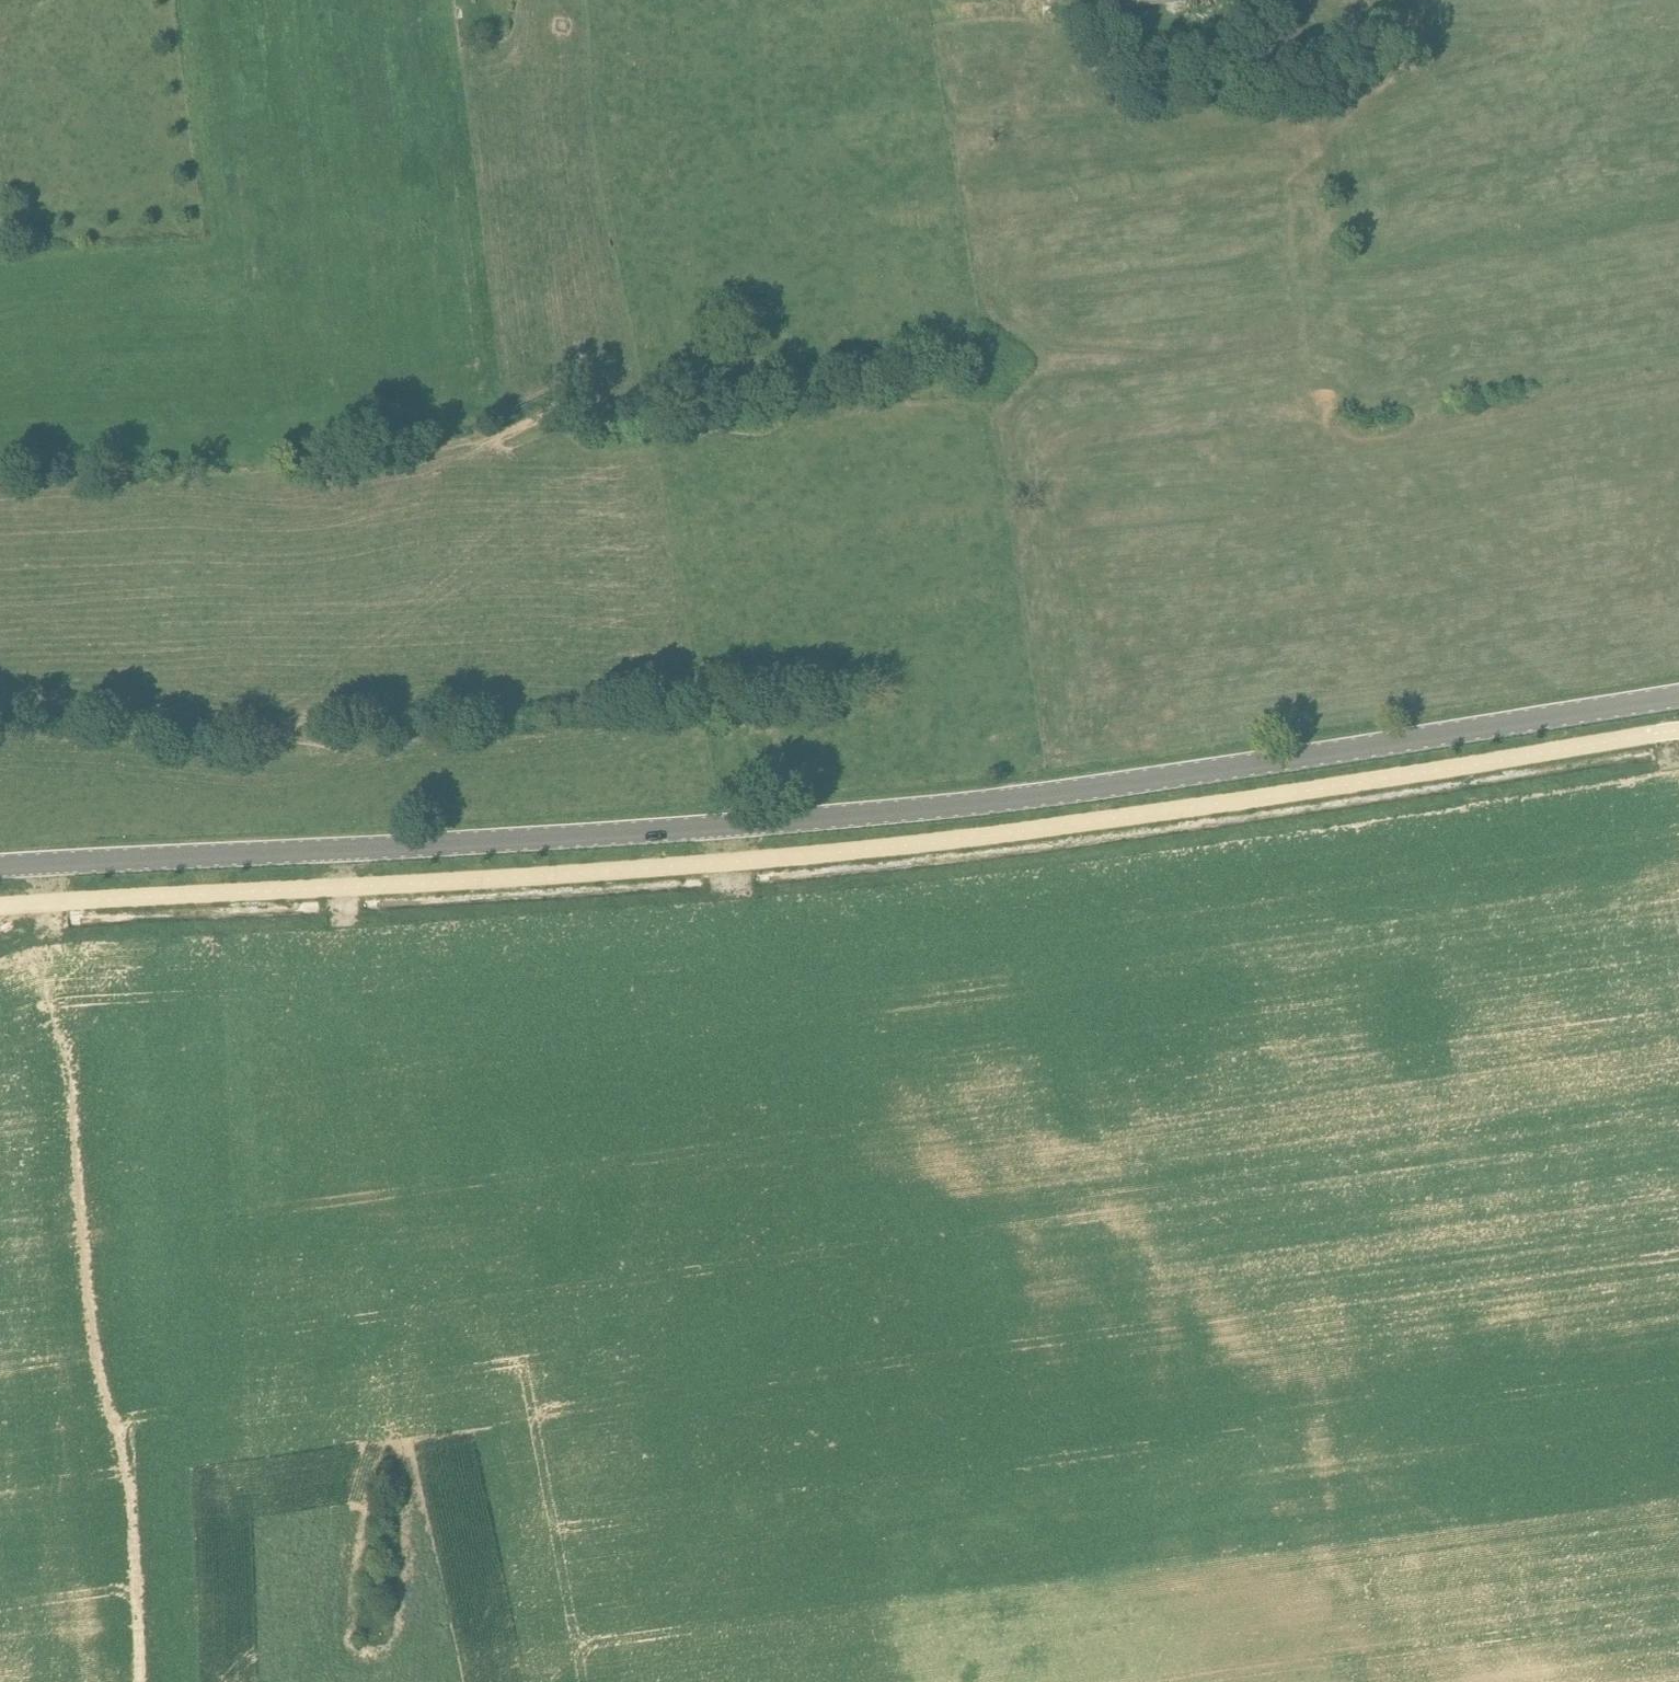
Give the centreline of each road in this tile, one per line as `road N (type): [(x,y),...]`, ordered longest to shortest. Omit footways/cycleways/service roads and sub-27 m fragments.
road 1 (tertiary): [(0,866),(938,806),(1678,694)]

